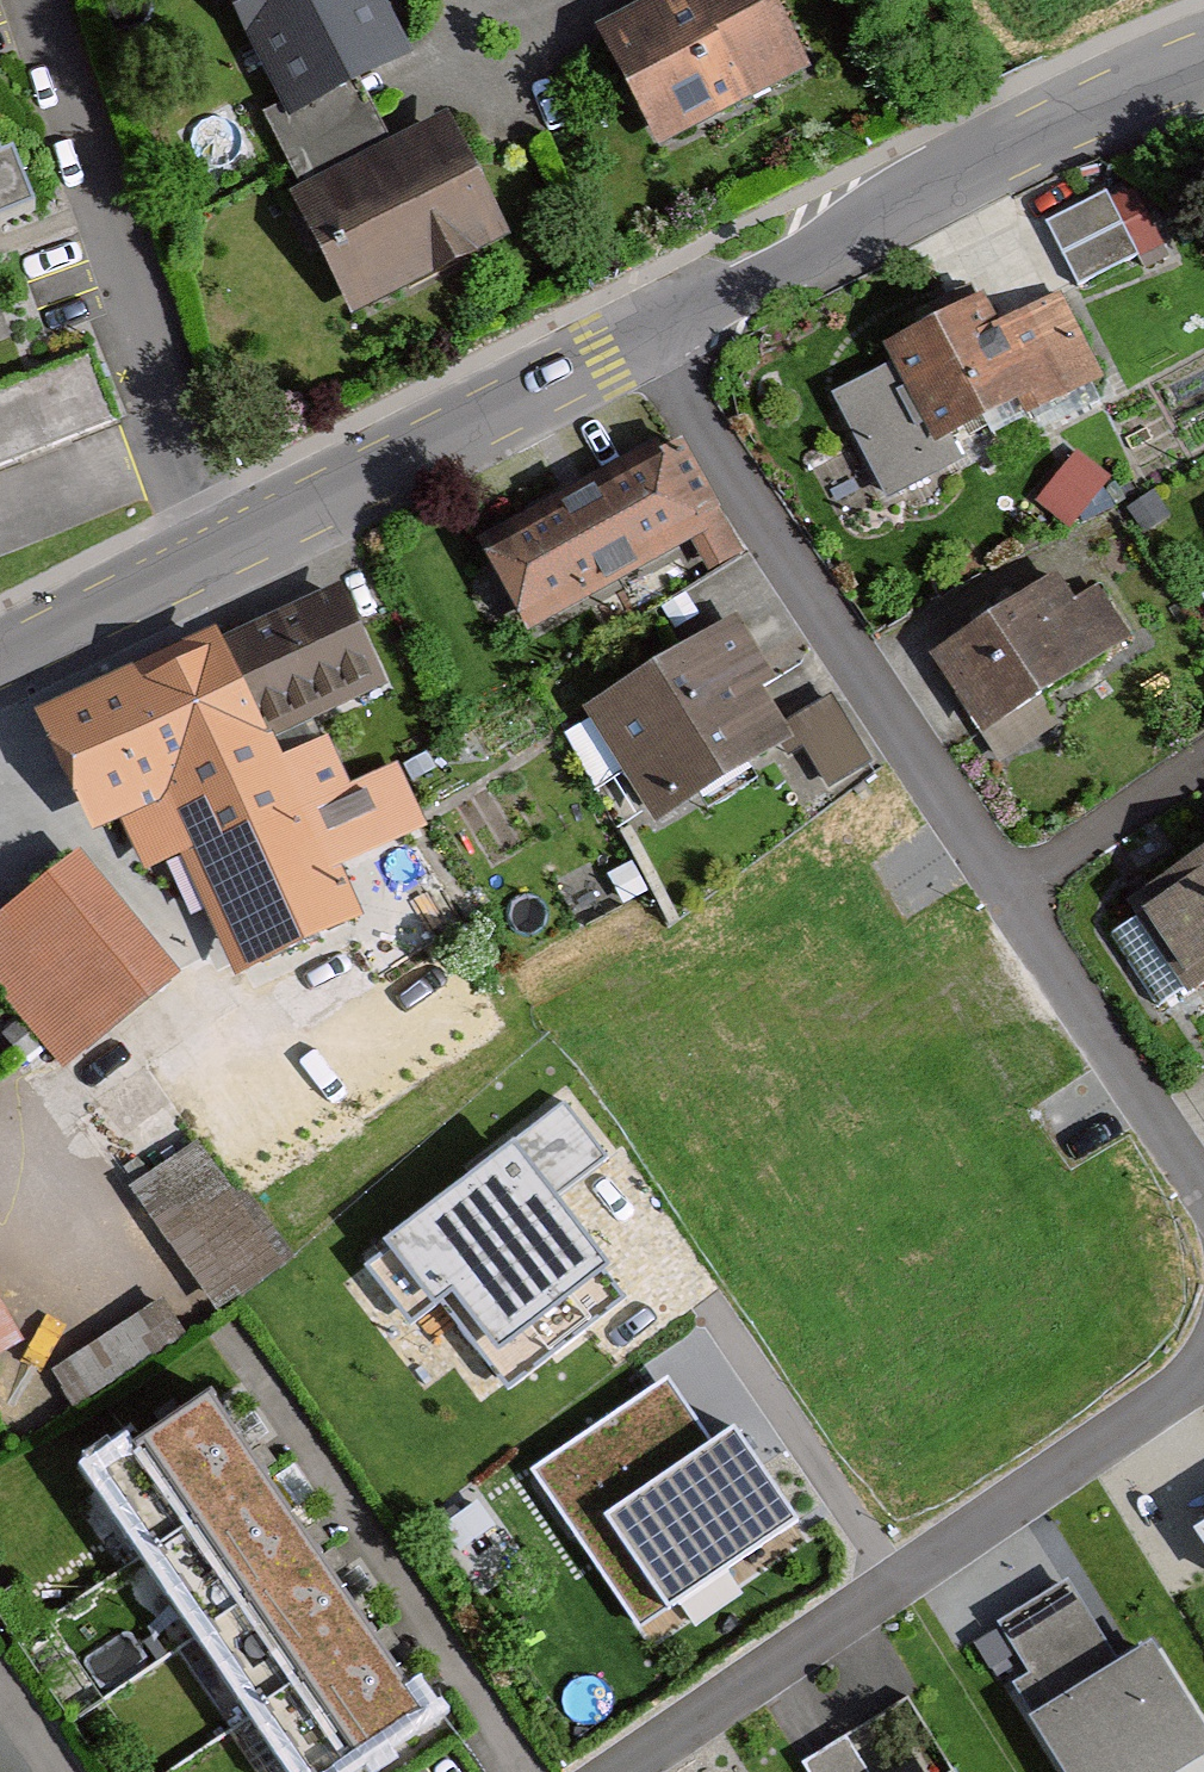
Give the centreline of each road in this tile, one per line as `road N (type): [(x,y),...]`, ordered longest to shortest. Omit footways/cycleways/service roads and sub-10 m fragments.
road 1 (residential): [(643,336),(1203,1202)]
road 2 (residential): [(1203,1385),(633,1771)]
road 3 (tertiary): [(643,336),(1036,137),(1203,66)]
road 4 (residential): [(206,559),(21,0)]
road 5 (tertiary): [(206,559),(643,336)]
road 6 (tertiary): [(0,662),(206,559)]

